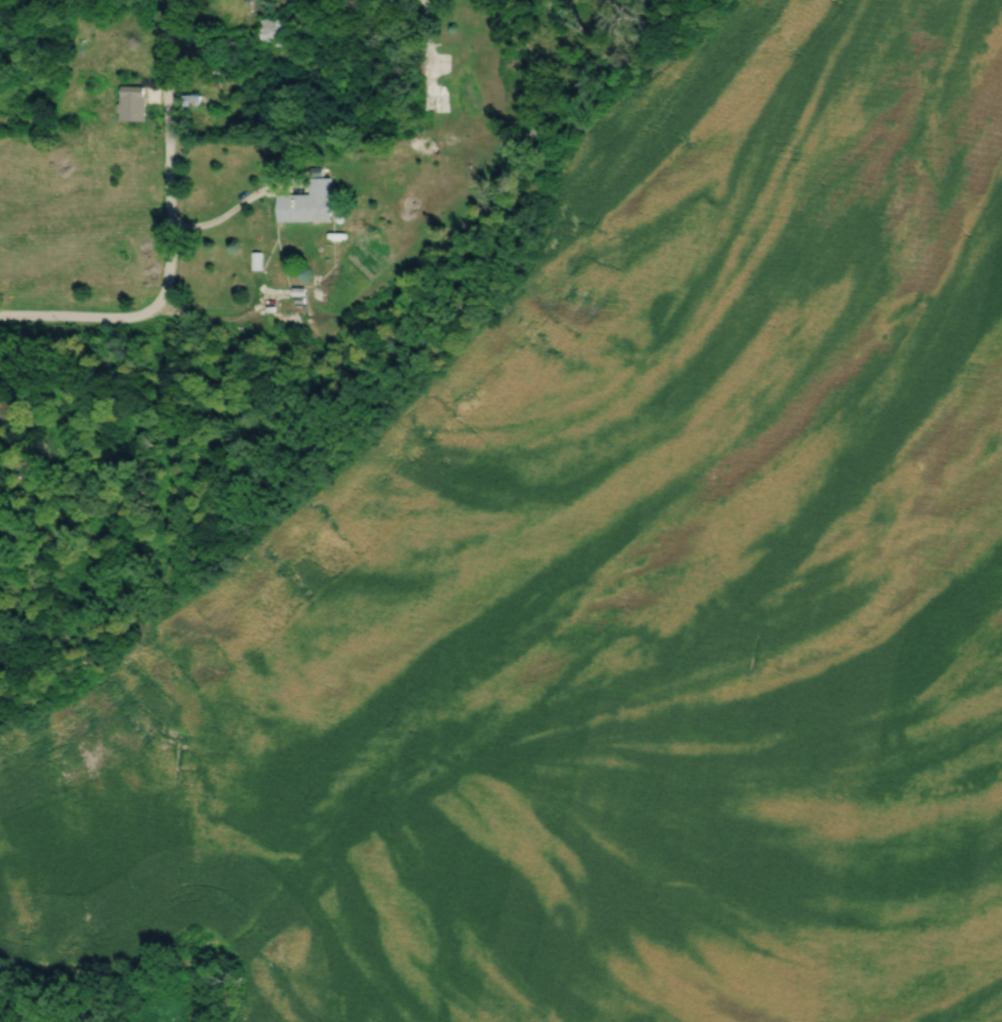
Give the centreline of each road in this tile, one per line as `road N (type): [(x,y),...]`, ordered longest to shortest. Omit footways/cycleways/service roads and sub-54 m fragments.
road 1 (residential): [(178,0),(169,313)]
road 2 (residential): [(0,311),(169,313)]

